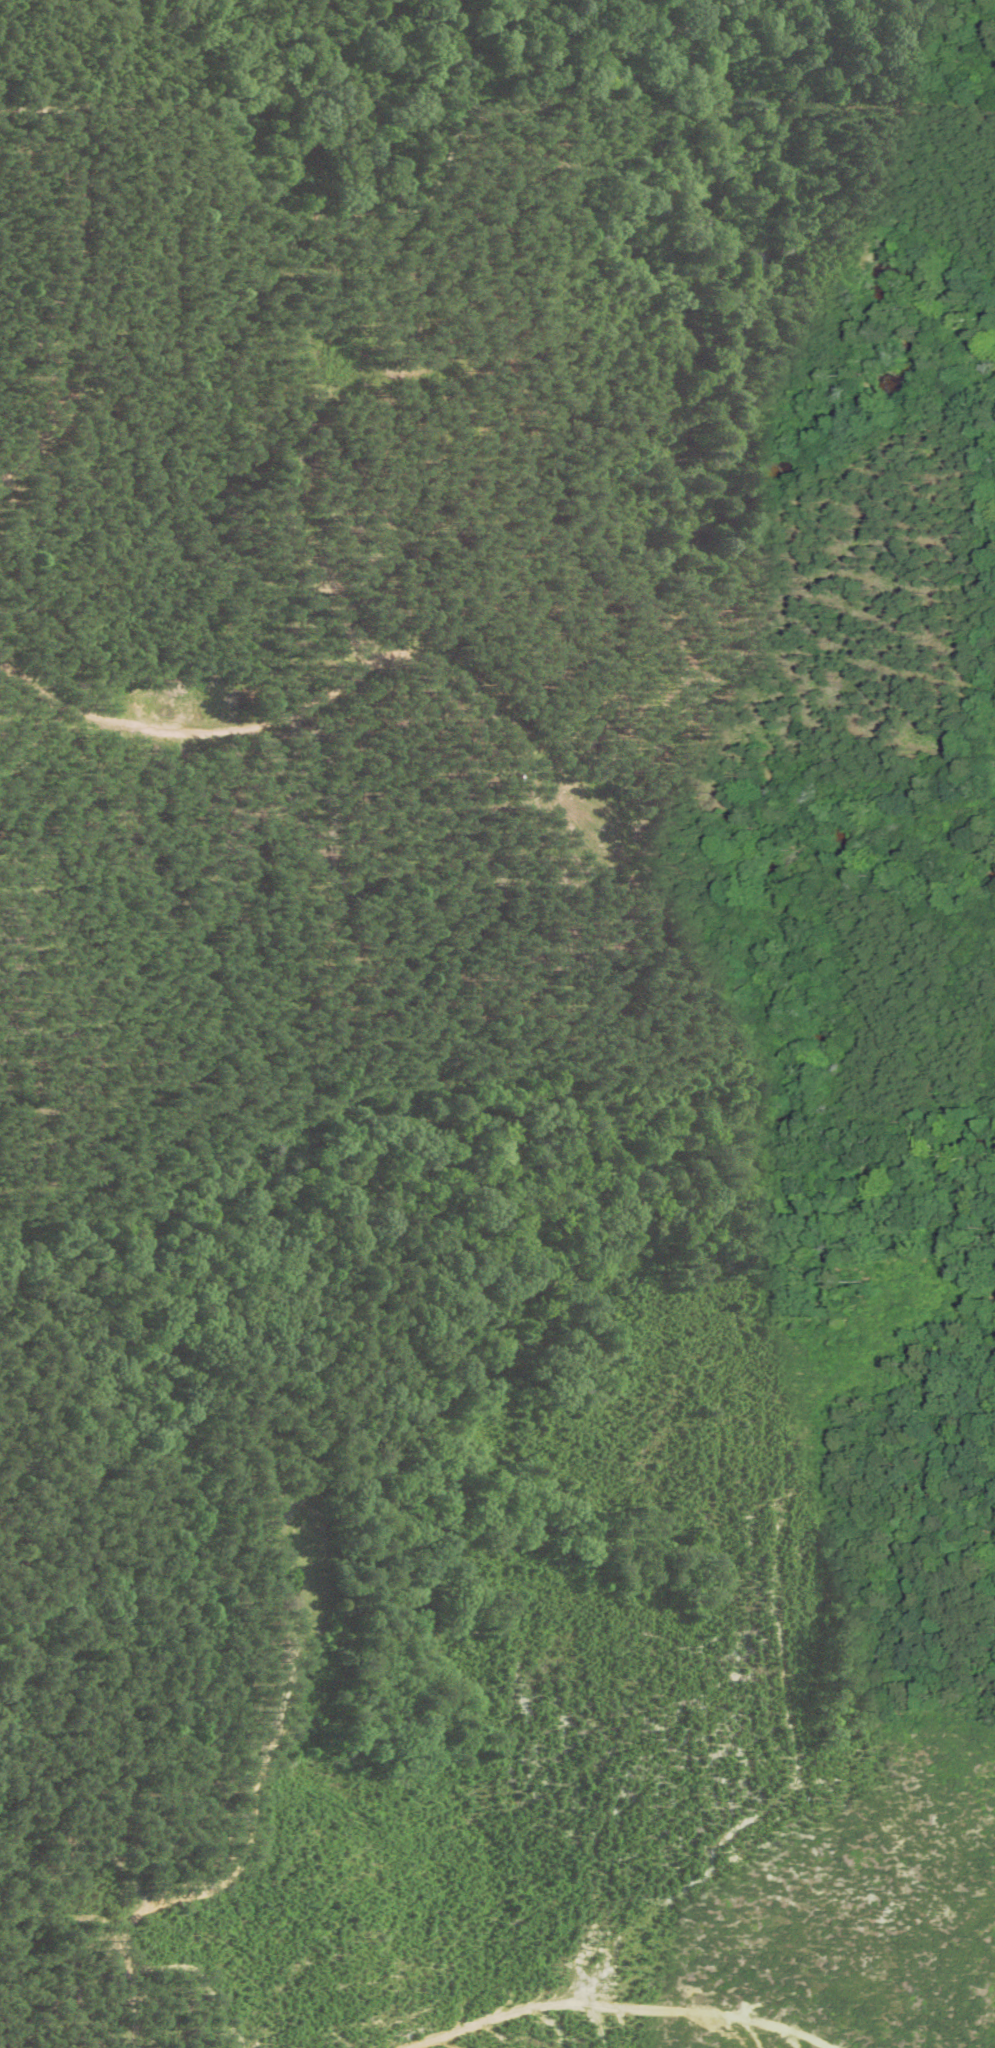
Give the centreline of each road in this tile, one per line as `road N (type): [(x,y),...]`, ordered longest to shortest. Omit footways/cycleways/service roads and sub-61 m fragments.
road 1 (residential): [(256,2047),(496,2000),(798,2047)]

